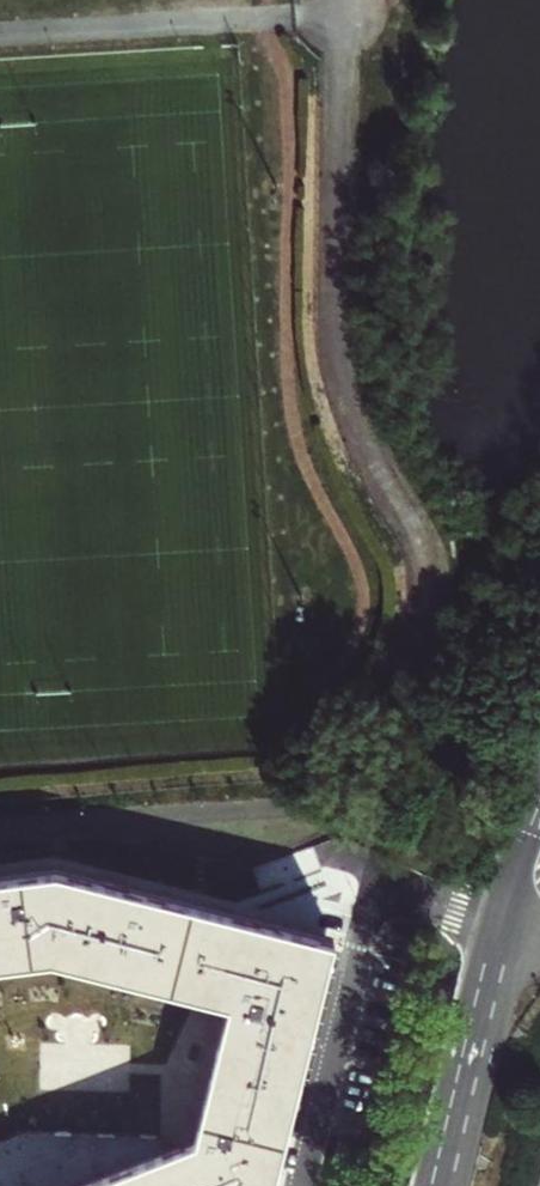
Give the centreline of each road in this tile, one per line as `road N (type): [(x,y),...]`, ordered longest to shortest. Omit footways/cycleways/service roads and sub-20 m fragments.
road 1 (secondary): [(499,914),(431,1185)]

